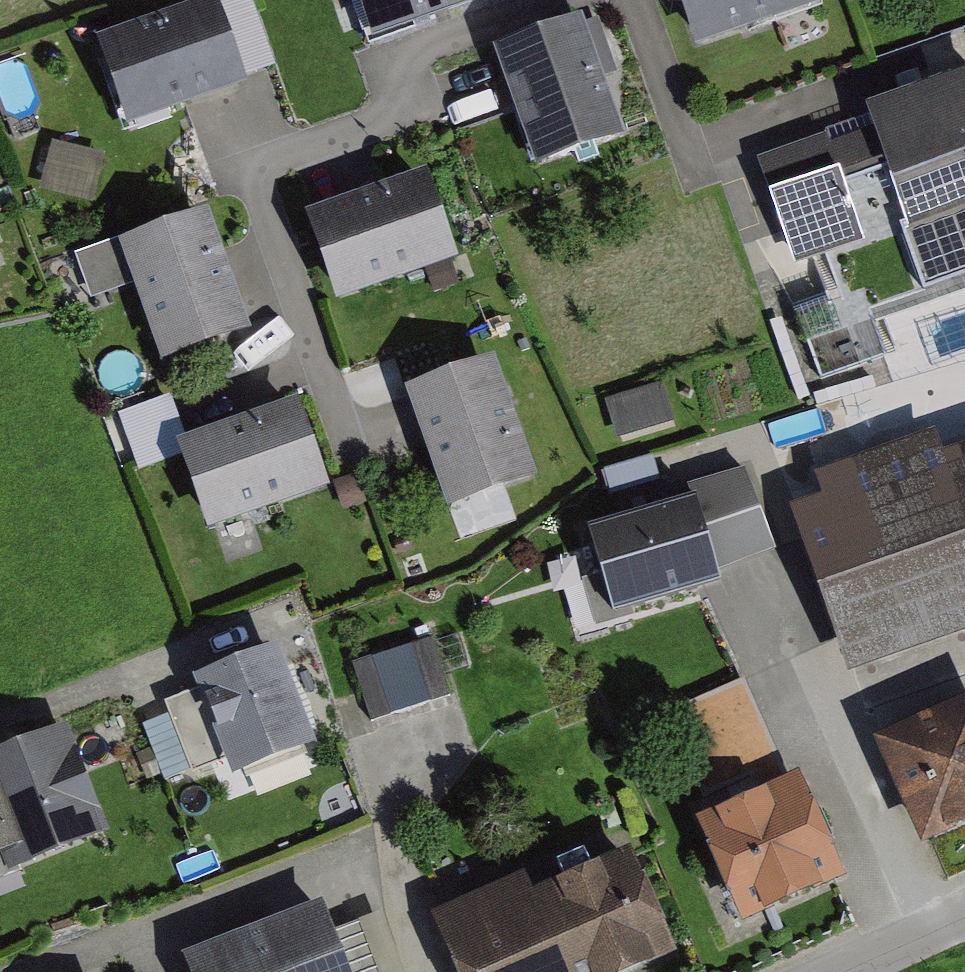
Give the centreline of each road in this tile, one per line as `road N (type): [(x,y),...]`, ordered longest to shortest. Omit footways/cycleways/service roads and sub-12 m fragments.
road 1 (residential): [(633,0),(692,161)]
road 2 (residential): [(832,971),(964,913)]

